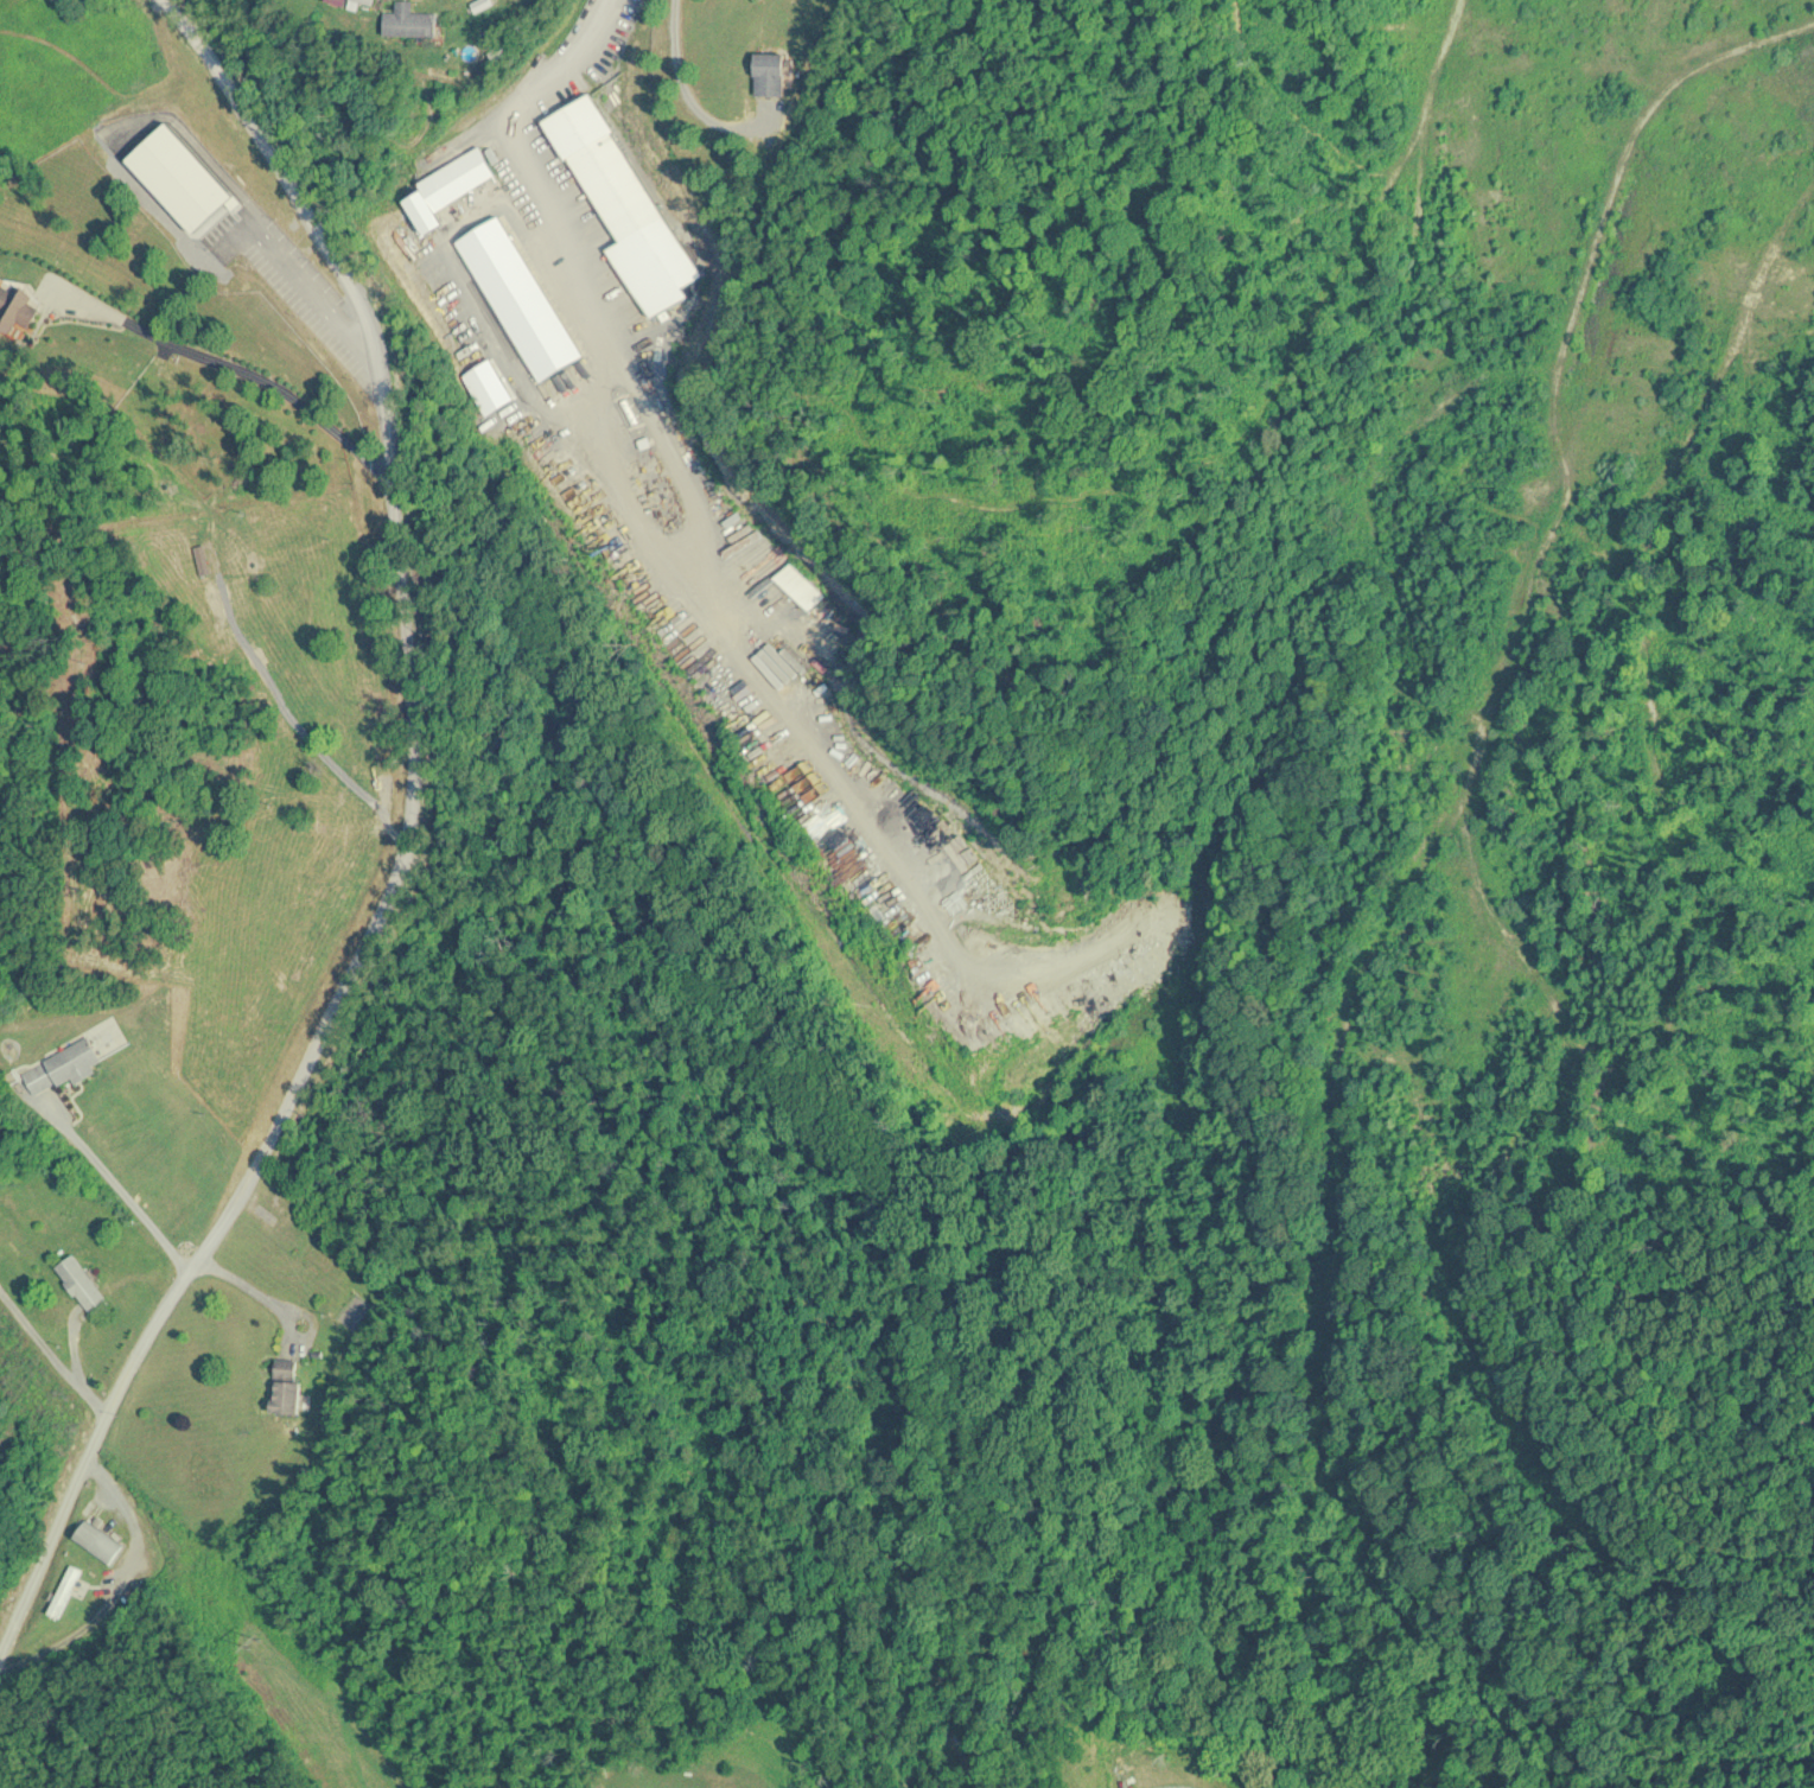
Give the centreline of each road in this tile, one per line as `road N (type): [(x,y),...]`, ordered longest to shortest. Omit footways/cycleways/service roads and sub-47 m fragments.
road 1 (residential): [(0,1665),(117,1393),(246,1188),(377,927),(405,857),(415,793),(410,644),(380,349),(233,95),(163,0)]

